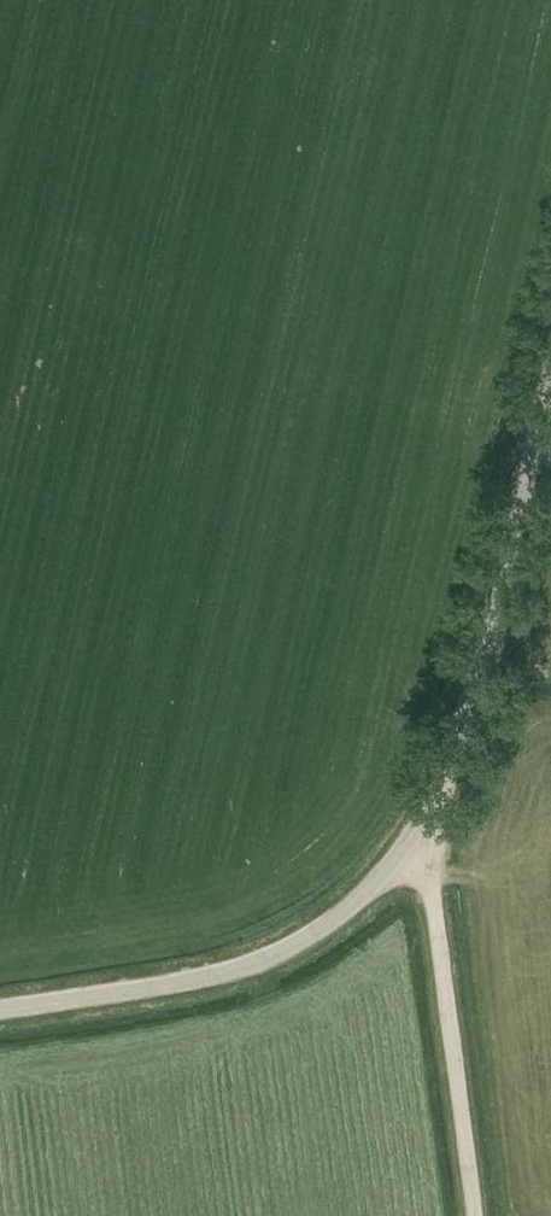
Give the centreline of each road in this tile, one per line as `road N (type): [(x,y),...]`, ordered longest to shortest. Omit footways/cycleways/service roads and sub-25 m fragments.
road 1 (unclassified): [(0,1009),(167,986),(271,955),(320,928),(391,869),(447,769),(550,369)]

